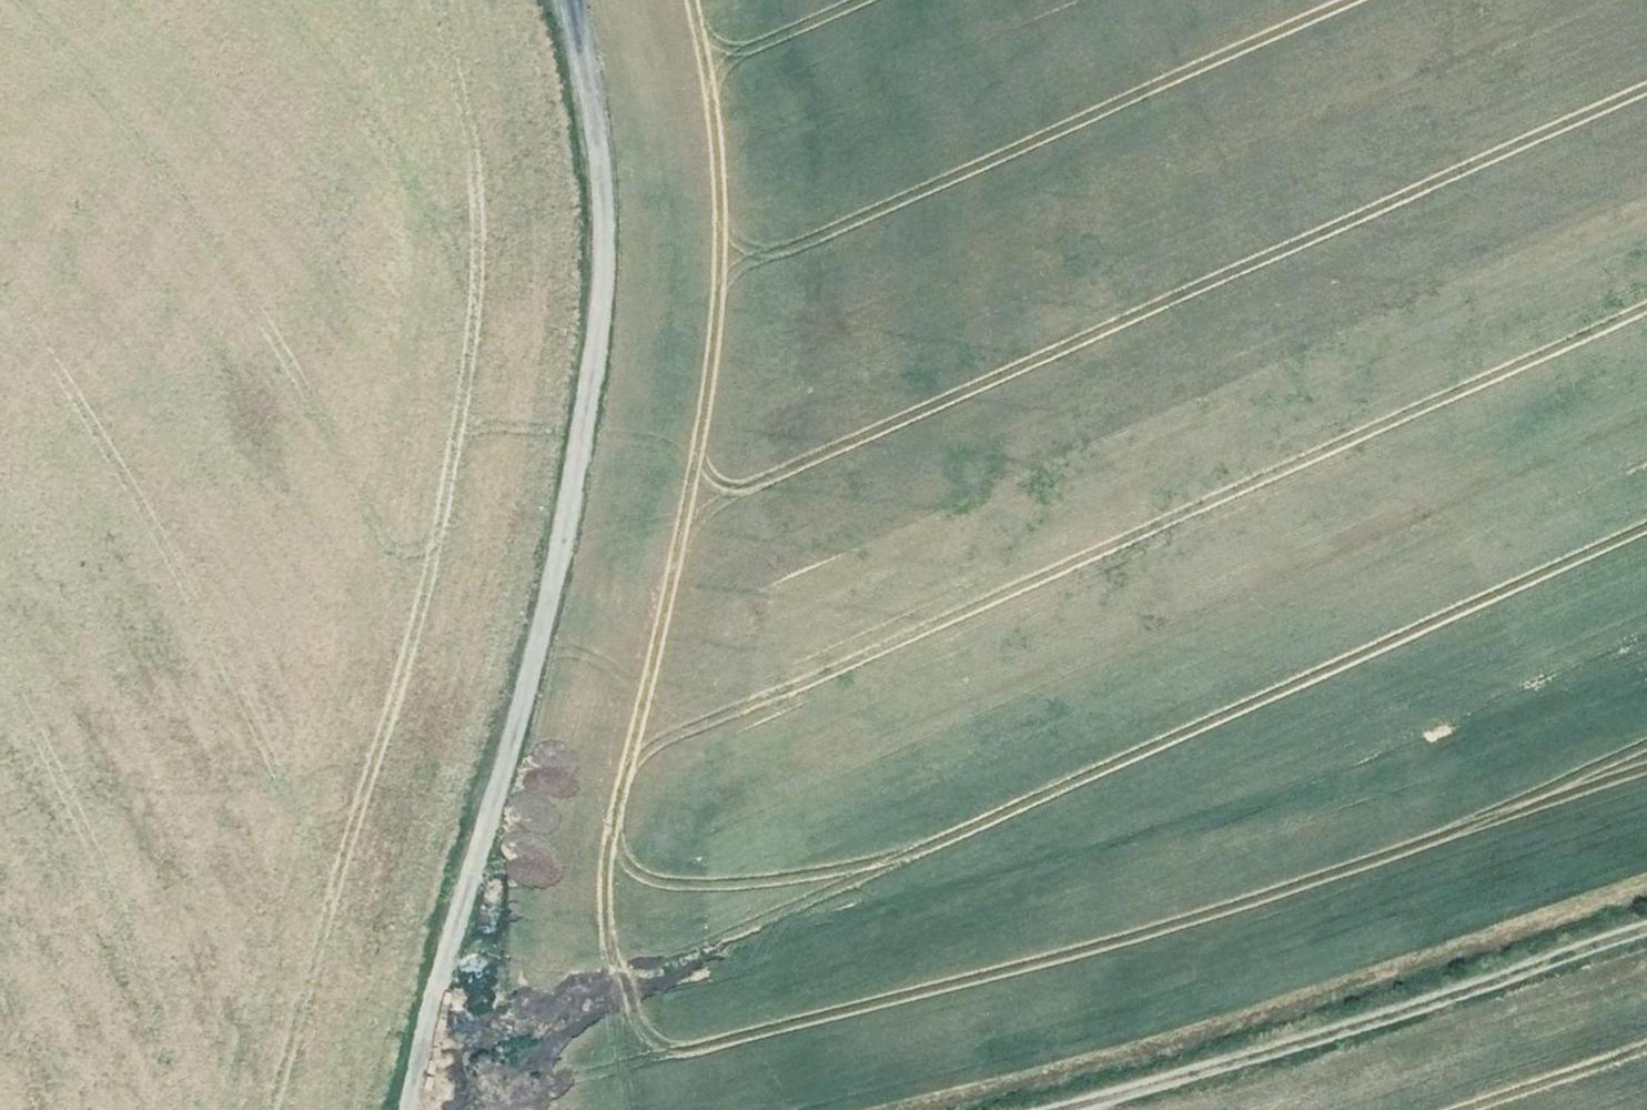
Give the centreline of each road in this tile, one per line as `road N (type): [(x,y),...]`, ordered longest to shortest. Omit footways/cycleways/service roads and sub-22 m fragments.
road 1 (track): [(410,1109),(565,547),(594,393),(604,251),(572,0)]
road 2 (track): [(1029,1109),(1646,935)]

